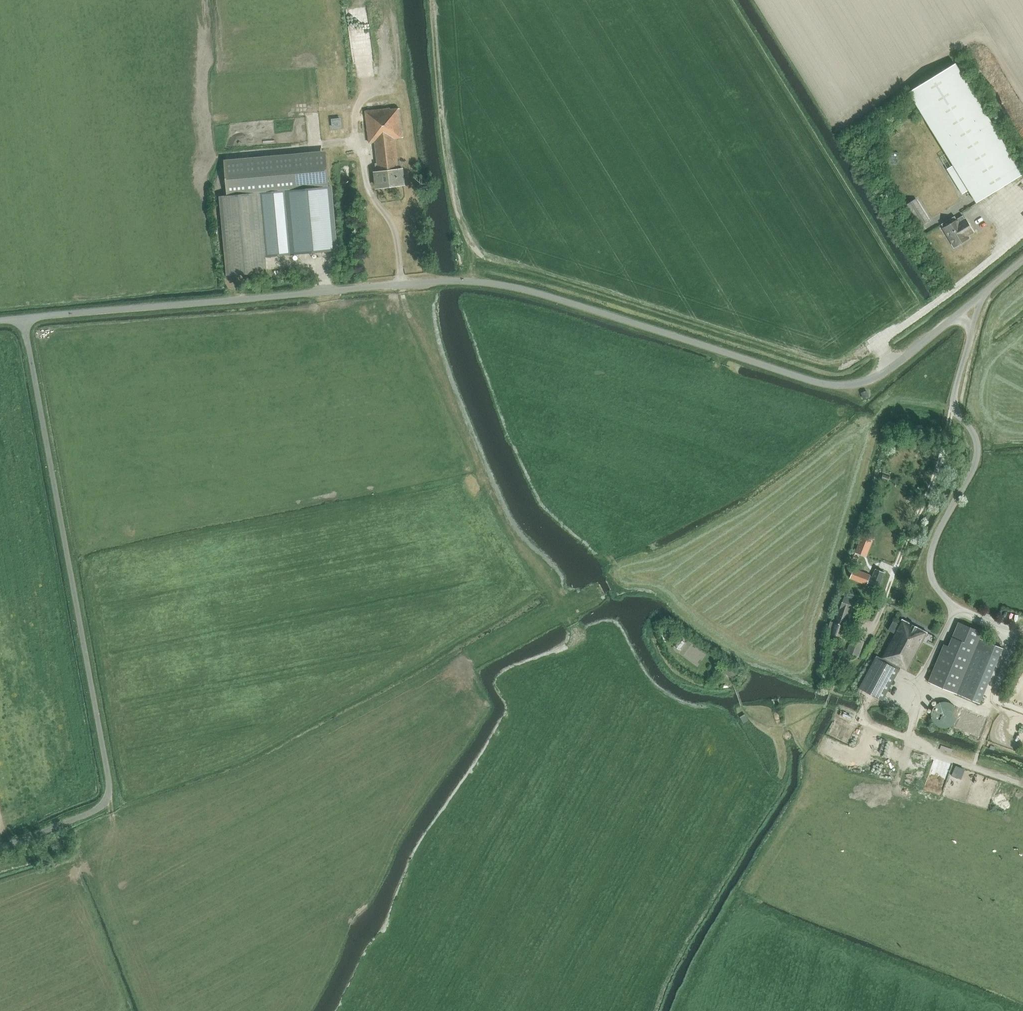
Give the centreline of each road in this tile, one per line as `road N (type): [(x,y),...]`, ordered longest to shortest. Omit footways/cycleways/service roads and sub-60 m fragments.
road 1 (unclassified): [(1022,261),(890,368),(850,385),(817,383),(515,287),(460,281)]
road 2 (unclassified): [(23,320),(460,281)]
road 3 (track): [(599,645),(579,638),(569,604),(512,529),(403,303),(403,285)]
road 4 (track): [(880,613),(955,399)]

